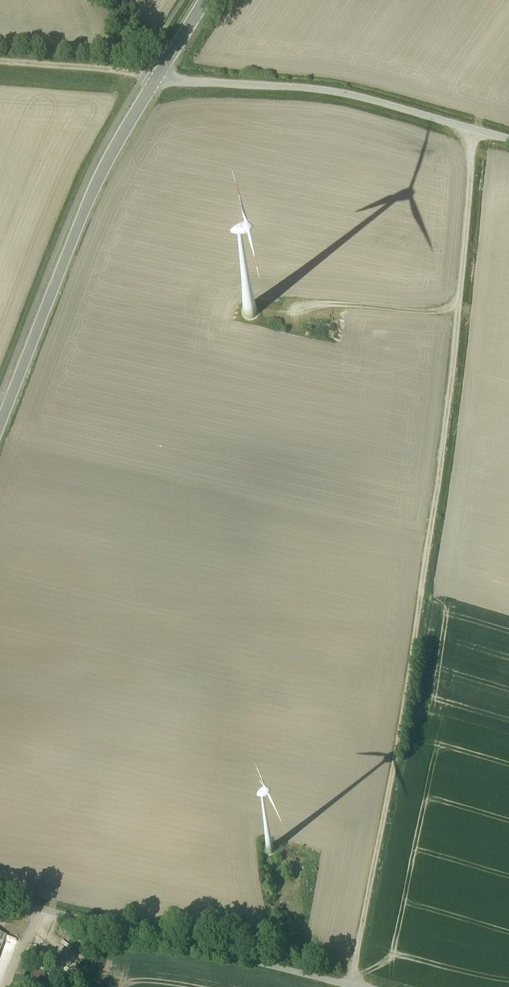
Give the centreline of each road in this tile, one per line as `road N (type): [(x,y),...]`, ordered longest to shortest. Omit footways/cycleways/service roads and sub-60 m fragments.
road 1 (track): [(355,975),(394,779),(452,381),(456,274)]
road 2 (unclassified): [(508,135),(316,80),(144,79)]
road 3 (unclassified): [(339,986),(0,897)]
road 4 (secondary): [(144,79),(63,236),(0,396)]
road 5 (track): [(468,123),(456,274),(439,299),(275,287)]
road 6 (track): [(144,79),(112,67),(0,60)]
road 7 (track): [(300,975),(272,854)]

